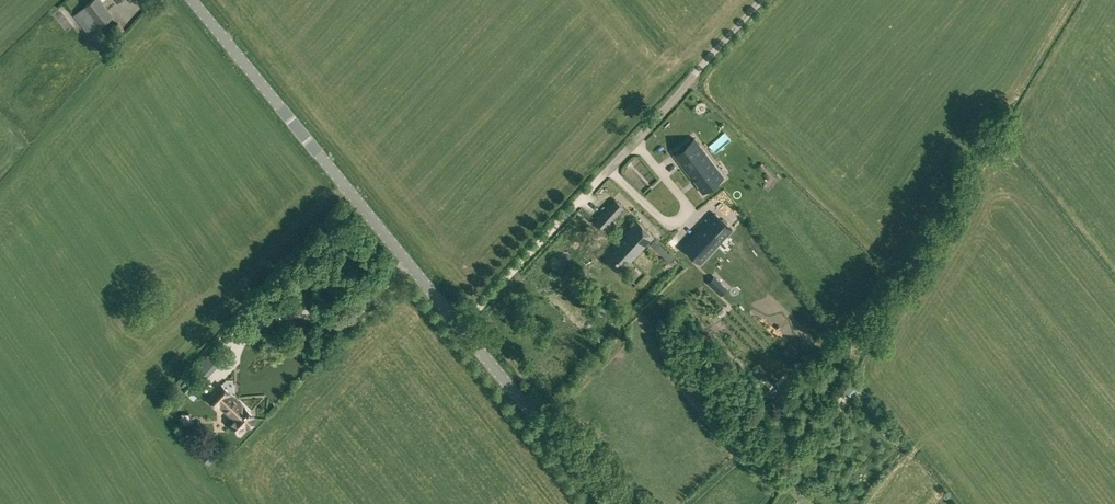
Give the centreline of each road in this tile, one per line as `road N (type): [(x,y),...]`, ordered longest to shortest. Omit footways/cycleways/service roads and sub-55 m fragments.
road 1 (unclassified): [(607,503),(193,0)]
road 2 (track): [(460,325),(763,0)]

